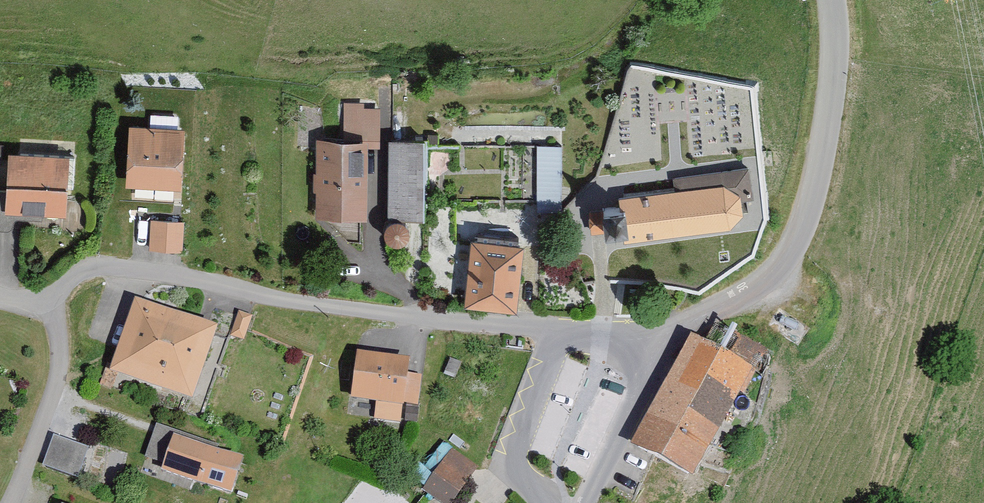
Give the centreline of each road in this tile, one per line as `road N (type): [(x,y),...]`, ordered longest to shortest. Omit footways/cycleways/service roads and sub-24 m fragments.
road 1 (residential): [(657,354),(102,265),(69,280),(48,312)]
road 2 (unclassified): [(657,354),(682,327),(761,292),(818,165),(830,45),(824,0)]
road 3 (residential): [(48,312),(56,385),(10,502)]
road 4 (unclassified): [(584,502),(657,354)]

